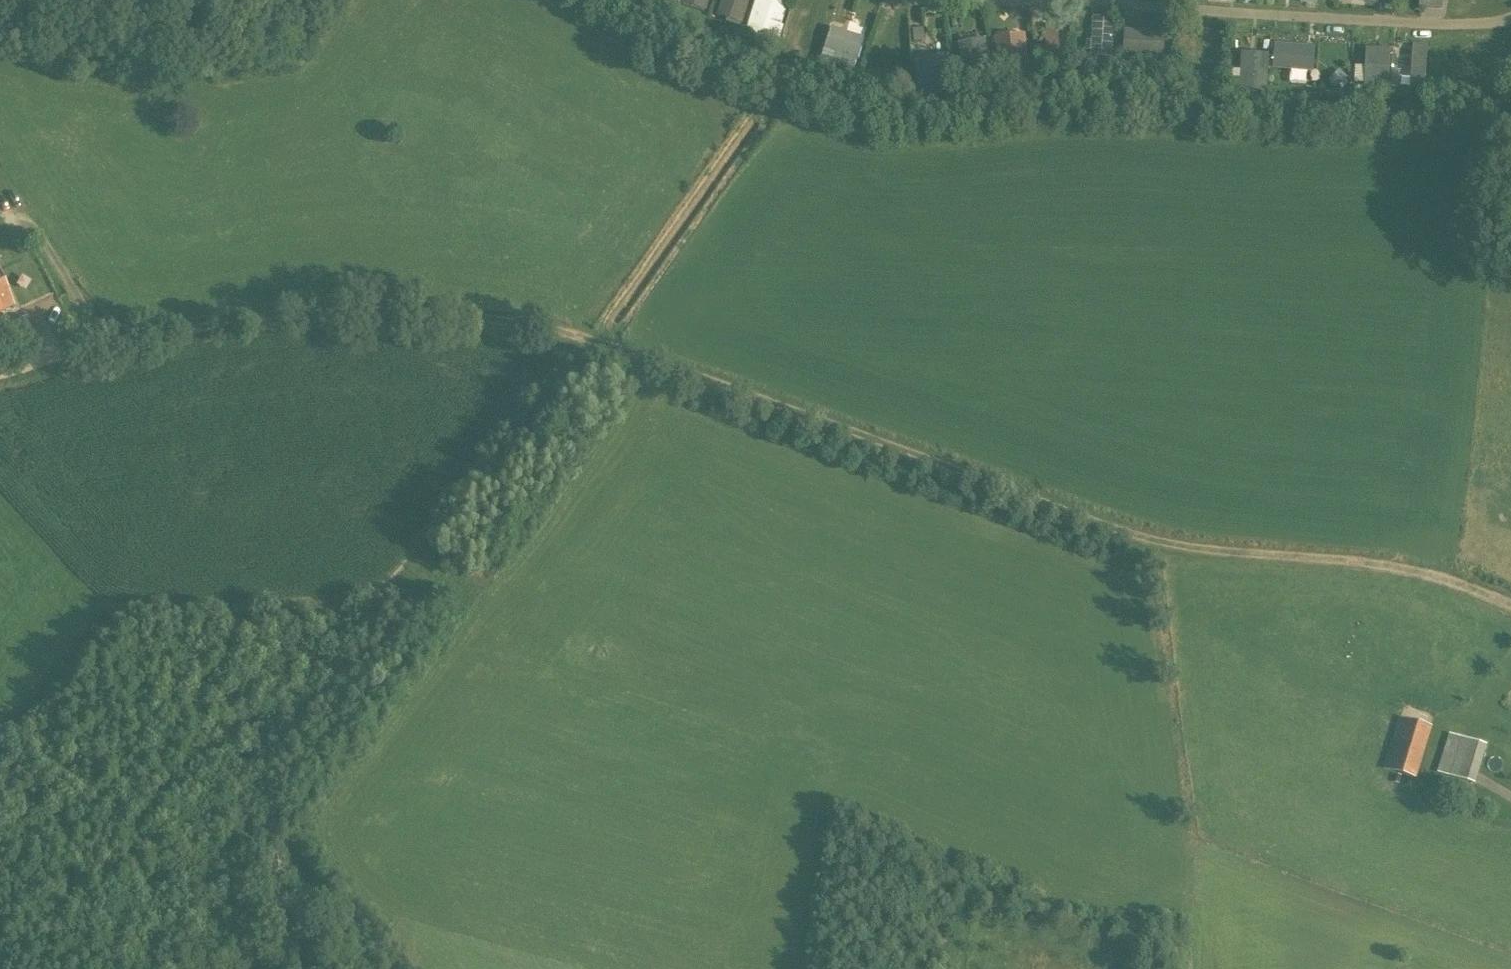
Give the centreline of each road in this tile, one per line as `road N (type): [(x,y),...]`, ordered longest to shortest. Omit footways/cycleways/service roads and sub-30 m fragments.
road 1 (unclassified): [(0,367),(358,310),(507,322),(603,345),(1133,534),(1389,571),(1510,606)]

